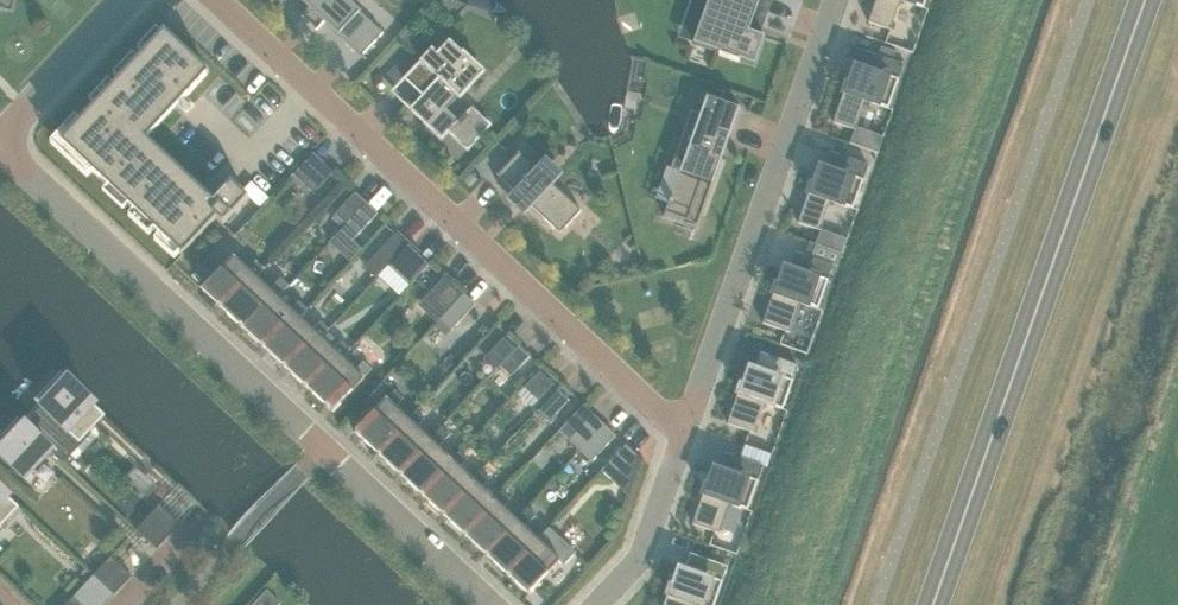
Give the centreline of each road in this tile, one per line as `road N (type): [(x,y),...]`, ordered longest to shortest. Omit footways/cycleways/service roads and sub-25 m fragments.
road 1 (unclassified): [(489,604),(0,149)]
road 2 (primary): [(932,604),(1144,0)]
road 3 (residential): [(686,426),(661,413),(218,0)]
road 4 (unclassified): [(834,0),(686,426)]
road 5 (unclassified): [(686,426),(640,556),(594,604)]
road 6 (unclassified): [(0,134),(126,0)]

